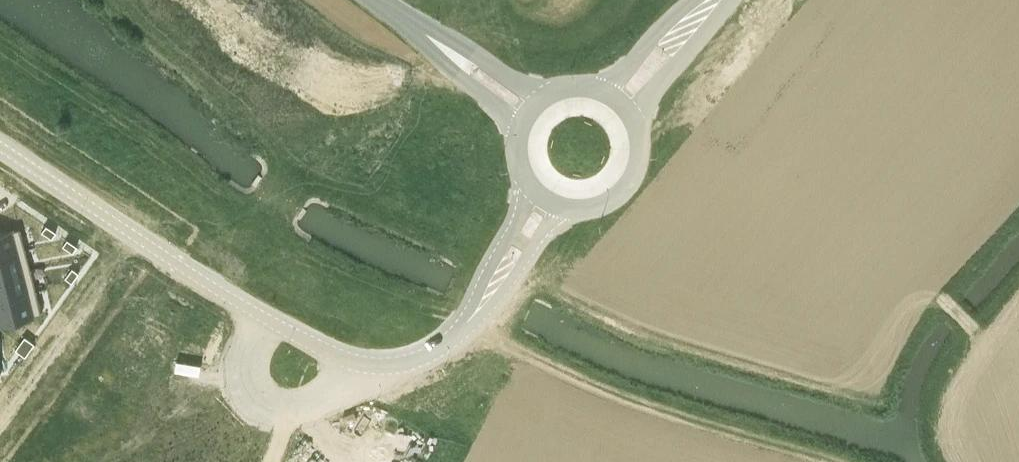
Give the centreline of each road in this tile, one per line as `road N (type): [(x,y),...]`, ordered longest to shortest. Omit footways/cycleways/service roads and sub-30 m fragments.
road 1 (tertiary): [(0,146),(254,315),(366,365),(409,366),(436,351),(497,286)]
road 2 (unclassified): [(634,180),(766,320),(988,461)]
road 3 (tertiary): [(639,122),(651,95),(731,0)]

